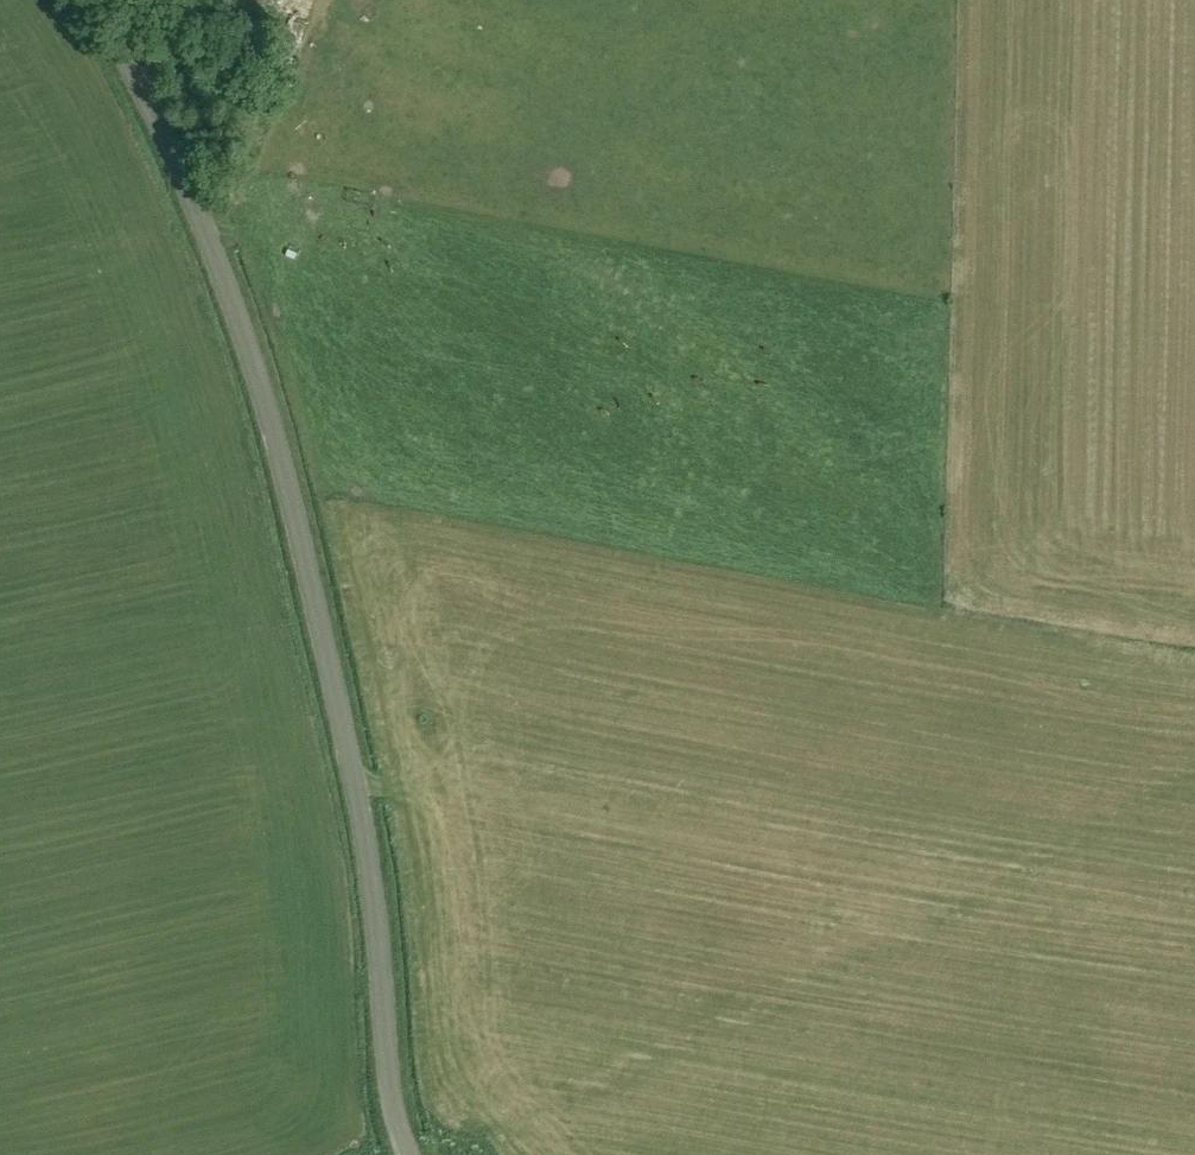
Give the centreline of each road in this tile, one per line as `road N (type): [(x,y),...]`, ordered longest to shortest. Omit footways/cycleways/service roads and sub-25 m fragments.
road 1 (unclassified): [(409,1154),(392,1090),(369,840),(272,415),(163,125),(94,0)]

